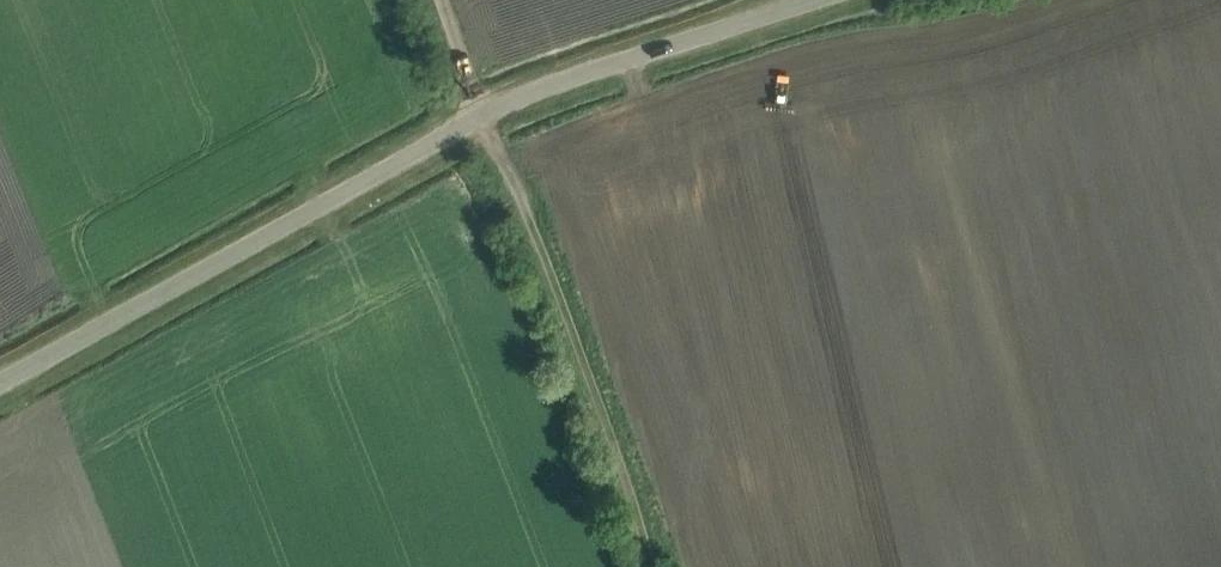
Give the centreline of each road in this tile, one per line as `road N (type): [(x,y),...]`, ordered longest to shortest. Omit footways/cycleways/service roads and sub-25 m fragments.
road 1 (unclassified): [(0,381),(478,118),(814,0)]
road 2 (track): [(436,0),(478,118),(538,234),(655,566)]

